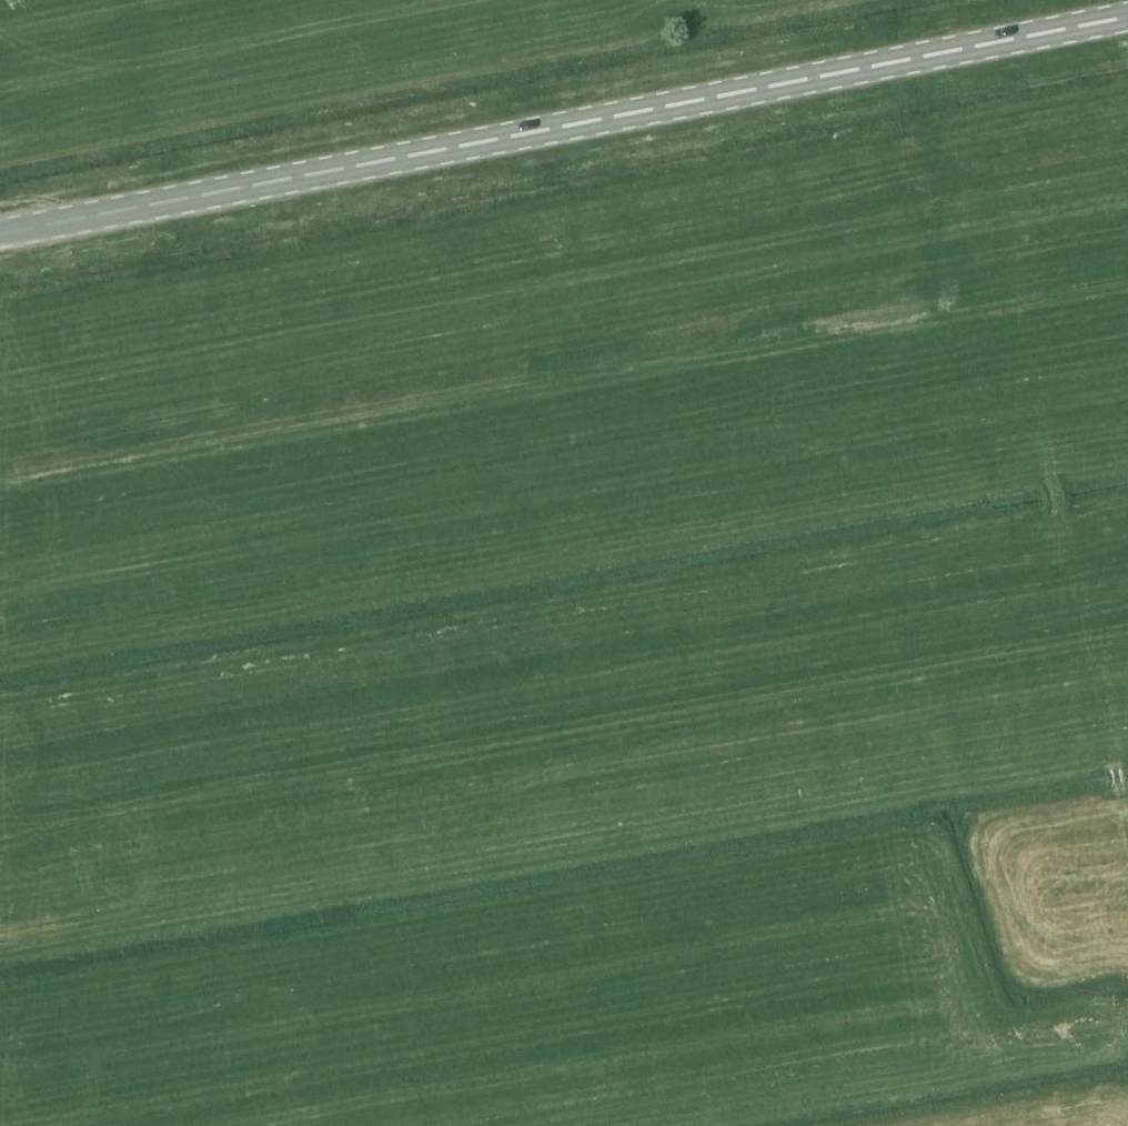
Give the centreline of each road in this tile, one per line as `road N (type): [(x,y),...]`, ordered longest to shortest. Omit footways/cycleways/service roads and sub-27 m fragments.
road 1 (tertiary): [(1127,16),(0,233)]

